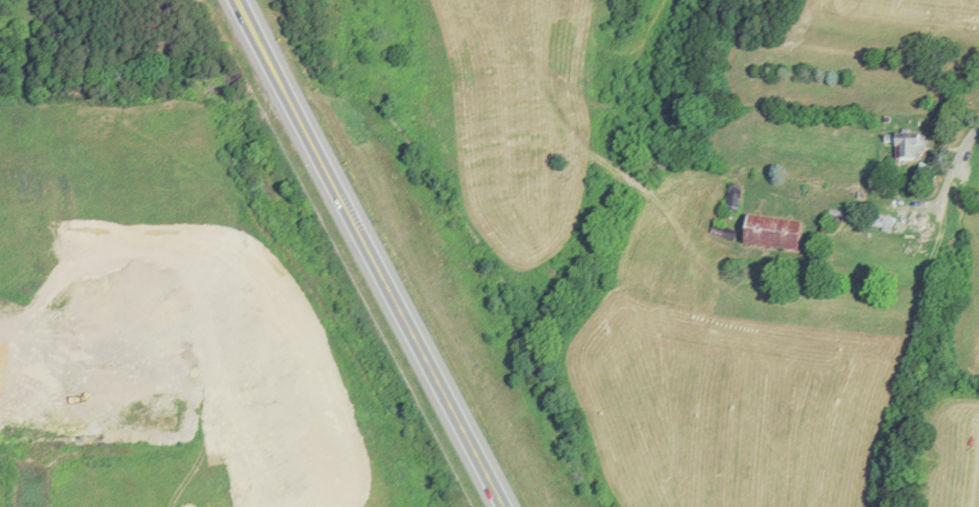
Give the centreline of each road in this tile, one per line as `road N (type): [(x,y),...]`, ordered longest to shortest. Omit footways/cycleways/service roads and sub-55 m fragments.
road 1 (primary): [(504,506),(238,0)]

